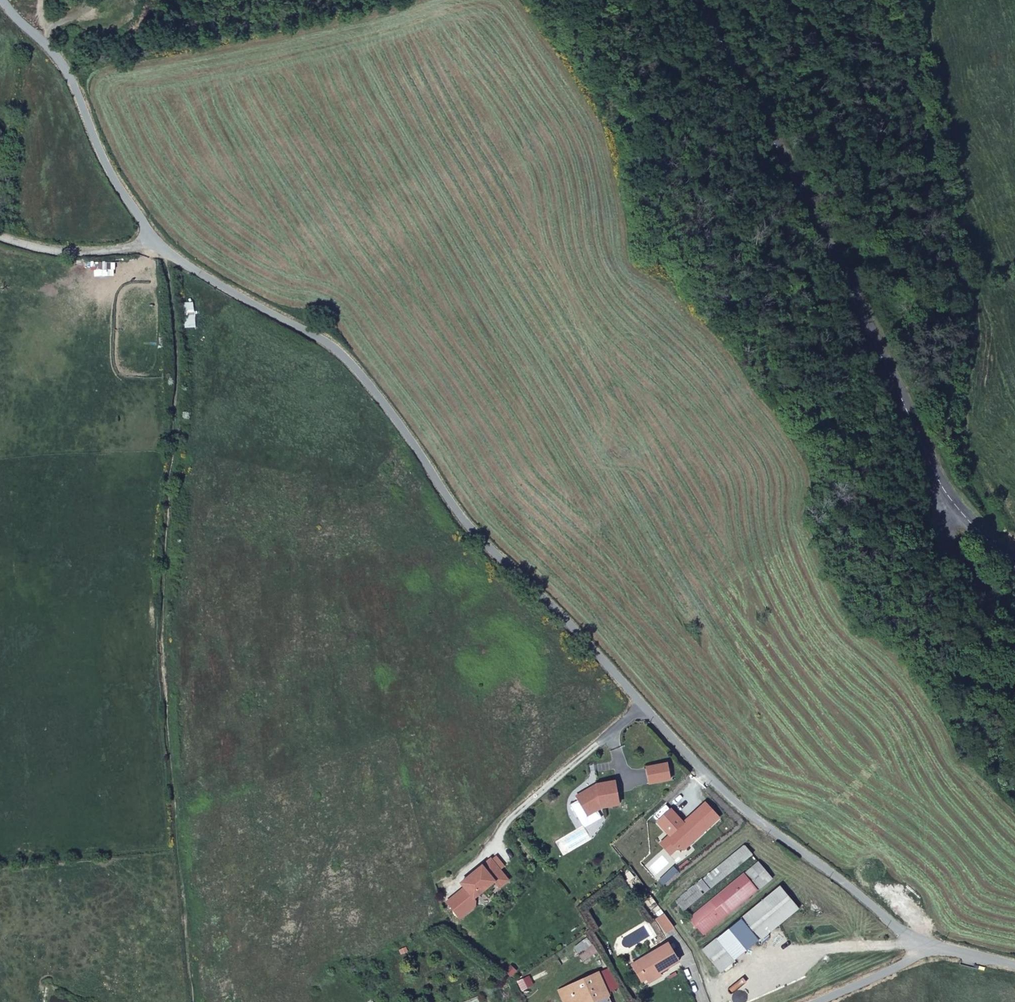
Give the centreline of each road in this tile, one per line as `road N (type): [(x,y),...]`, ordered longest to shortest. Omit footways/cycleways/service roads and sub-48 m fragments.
road 1 (unclassified): [(925,944),(758,821),(688,755),(456,511),(396,417),(344,355),(159,241)]
road 2 (secondary): [(958,509),(706,0)]
road 3 (unclassified): [(159,241),(125,195),(57,53),(4,0)]
road 4 (unclassified): [(0,236),(70,253),(159,241)]
road 5 (unclassified): [(958,509),(949,517),(960,554),(1014,633)]
road 6 (unclassified): [(925,944),(914,959),(814,1001)]

